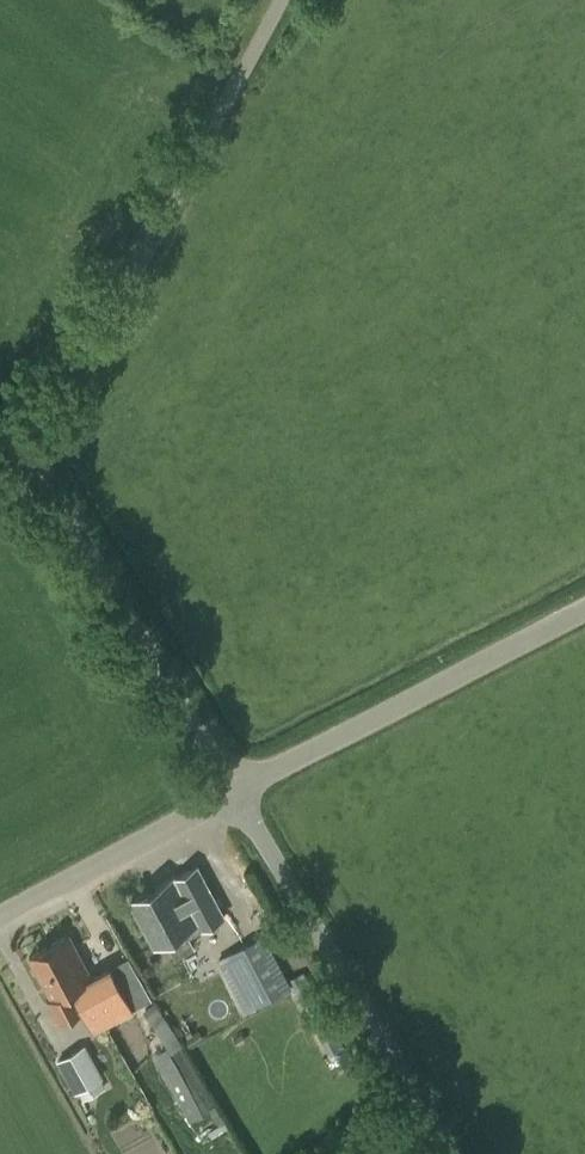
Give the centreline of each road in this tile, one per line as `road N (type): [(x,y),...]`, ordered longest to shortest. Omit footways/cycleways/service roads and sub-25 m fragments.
road 1 (track): [(48,456),(141,257),(283,0)]
road 2 (unclassified): [(238,786),(48,456),(0,423)]
road 3 (unclassified): [(451,1153),(238,786)]
road 4 (unclassified): [(584,609),(238,786)]
road 5 (unclassified): [(238,786),(0,918)]

